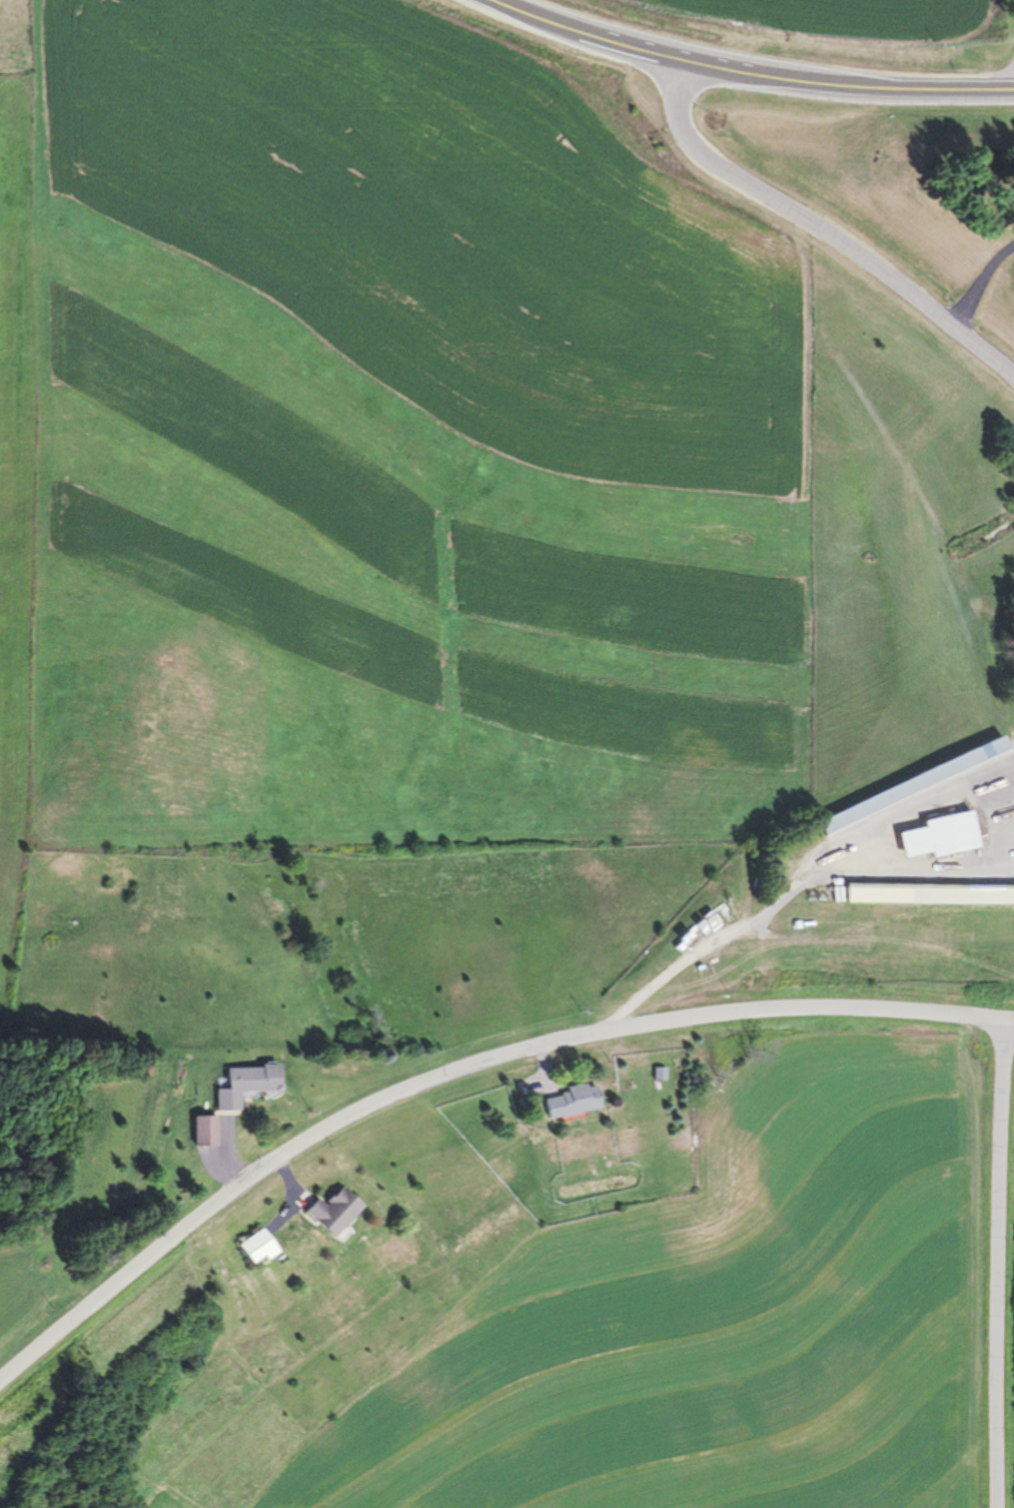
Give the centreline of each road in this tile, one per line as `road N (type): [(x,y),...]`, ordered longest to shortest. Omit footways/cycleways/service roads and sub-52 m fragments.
road 1 (residential): [(0,1382),(286,1154),(393,1094),(457,1070),(566,1039),(759,1010),(1013,1017)]
road 2 (primary): [(1013,90),(746,73),(615,41),(498,0)]
road 3 (residential): [(997,1507),(1005,1070),(999,1016)]
road 4 (residential): [(1013,372),(831,232),(705,156),(679,115),(687,61)]

